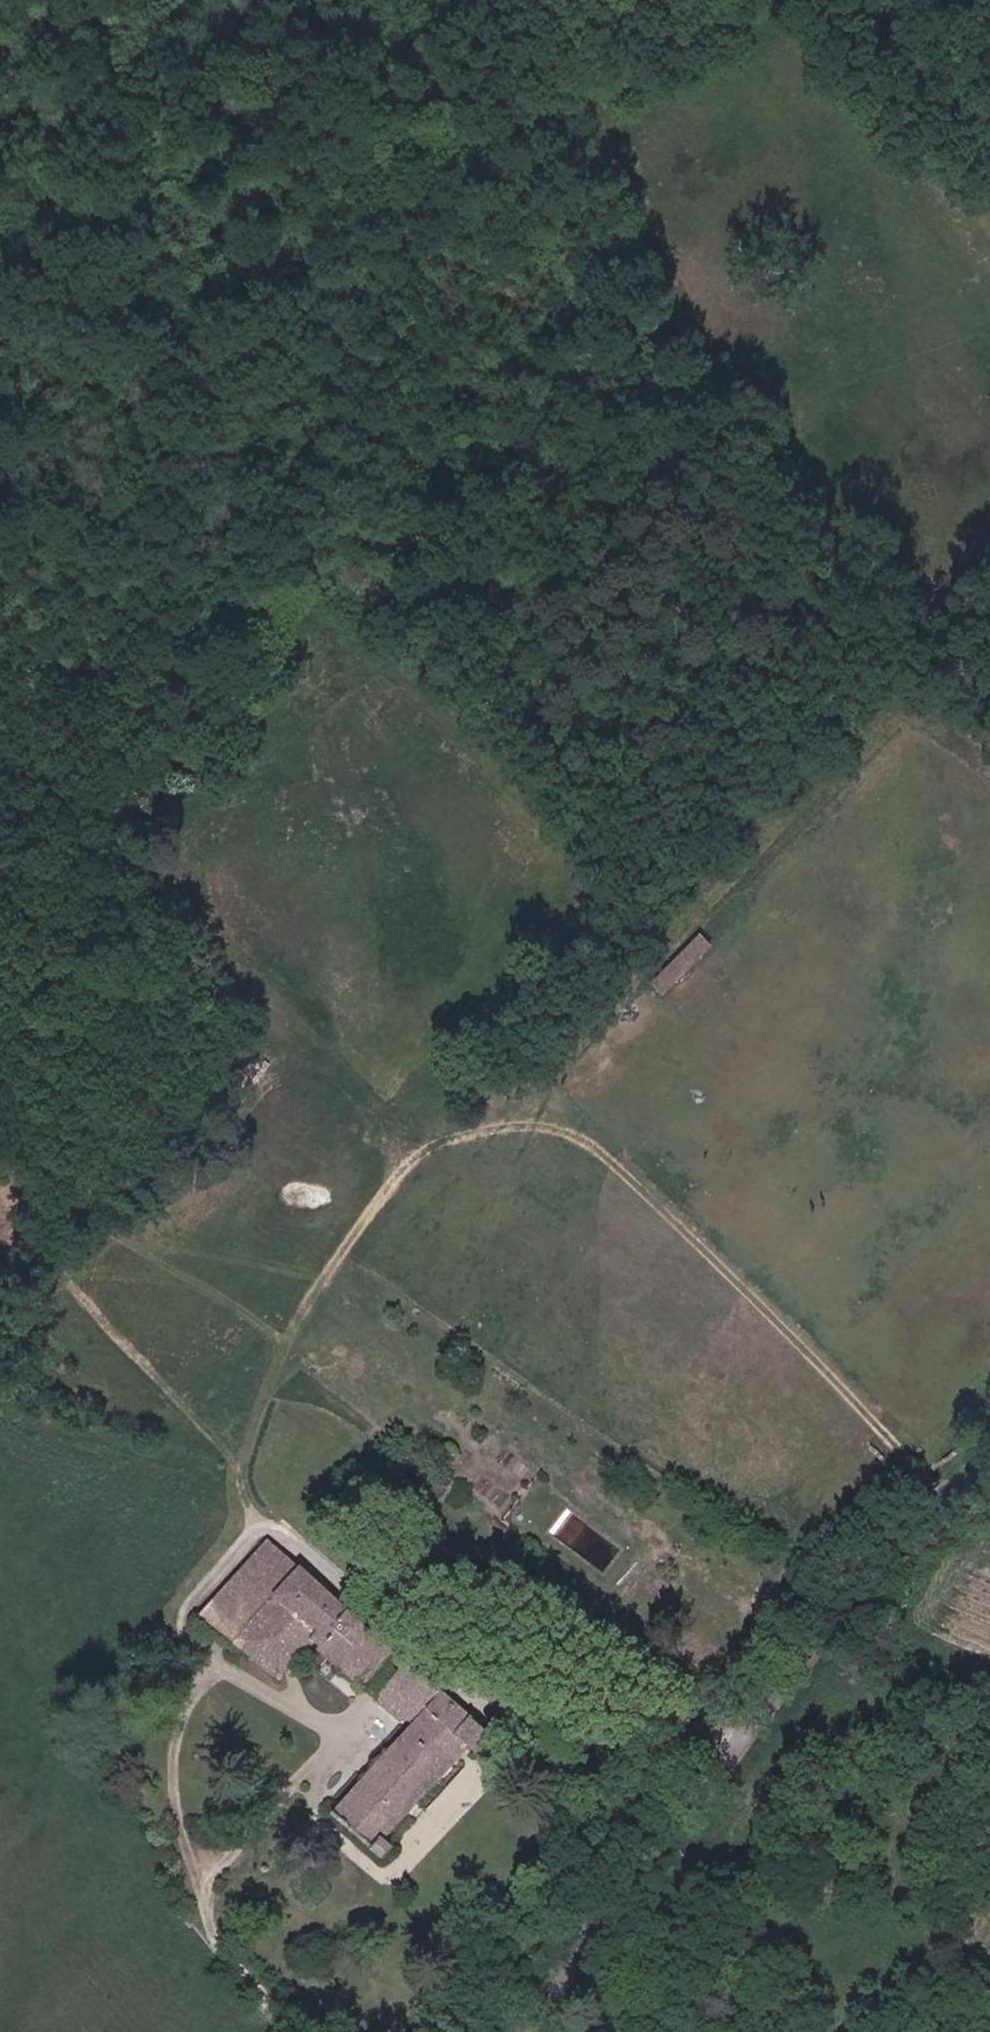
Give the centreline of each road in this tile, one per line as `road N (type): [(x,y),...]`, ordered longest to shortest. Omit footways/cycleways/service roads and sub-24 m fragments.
road 1 (unclassified): [(989,1452),(875,1567),(465,2031)]

